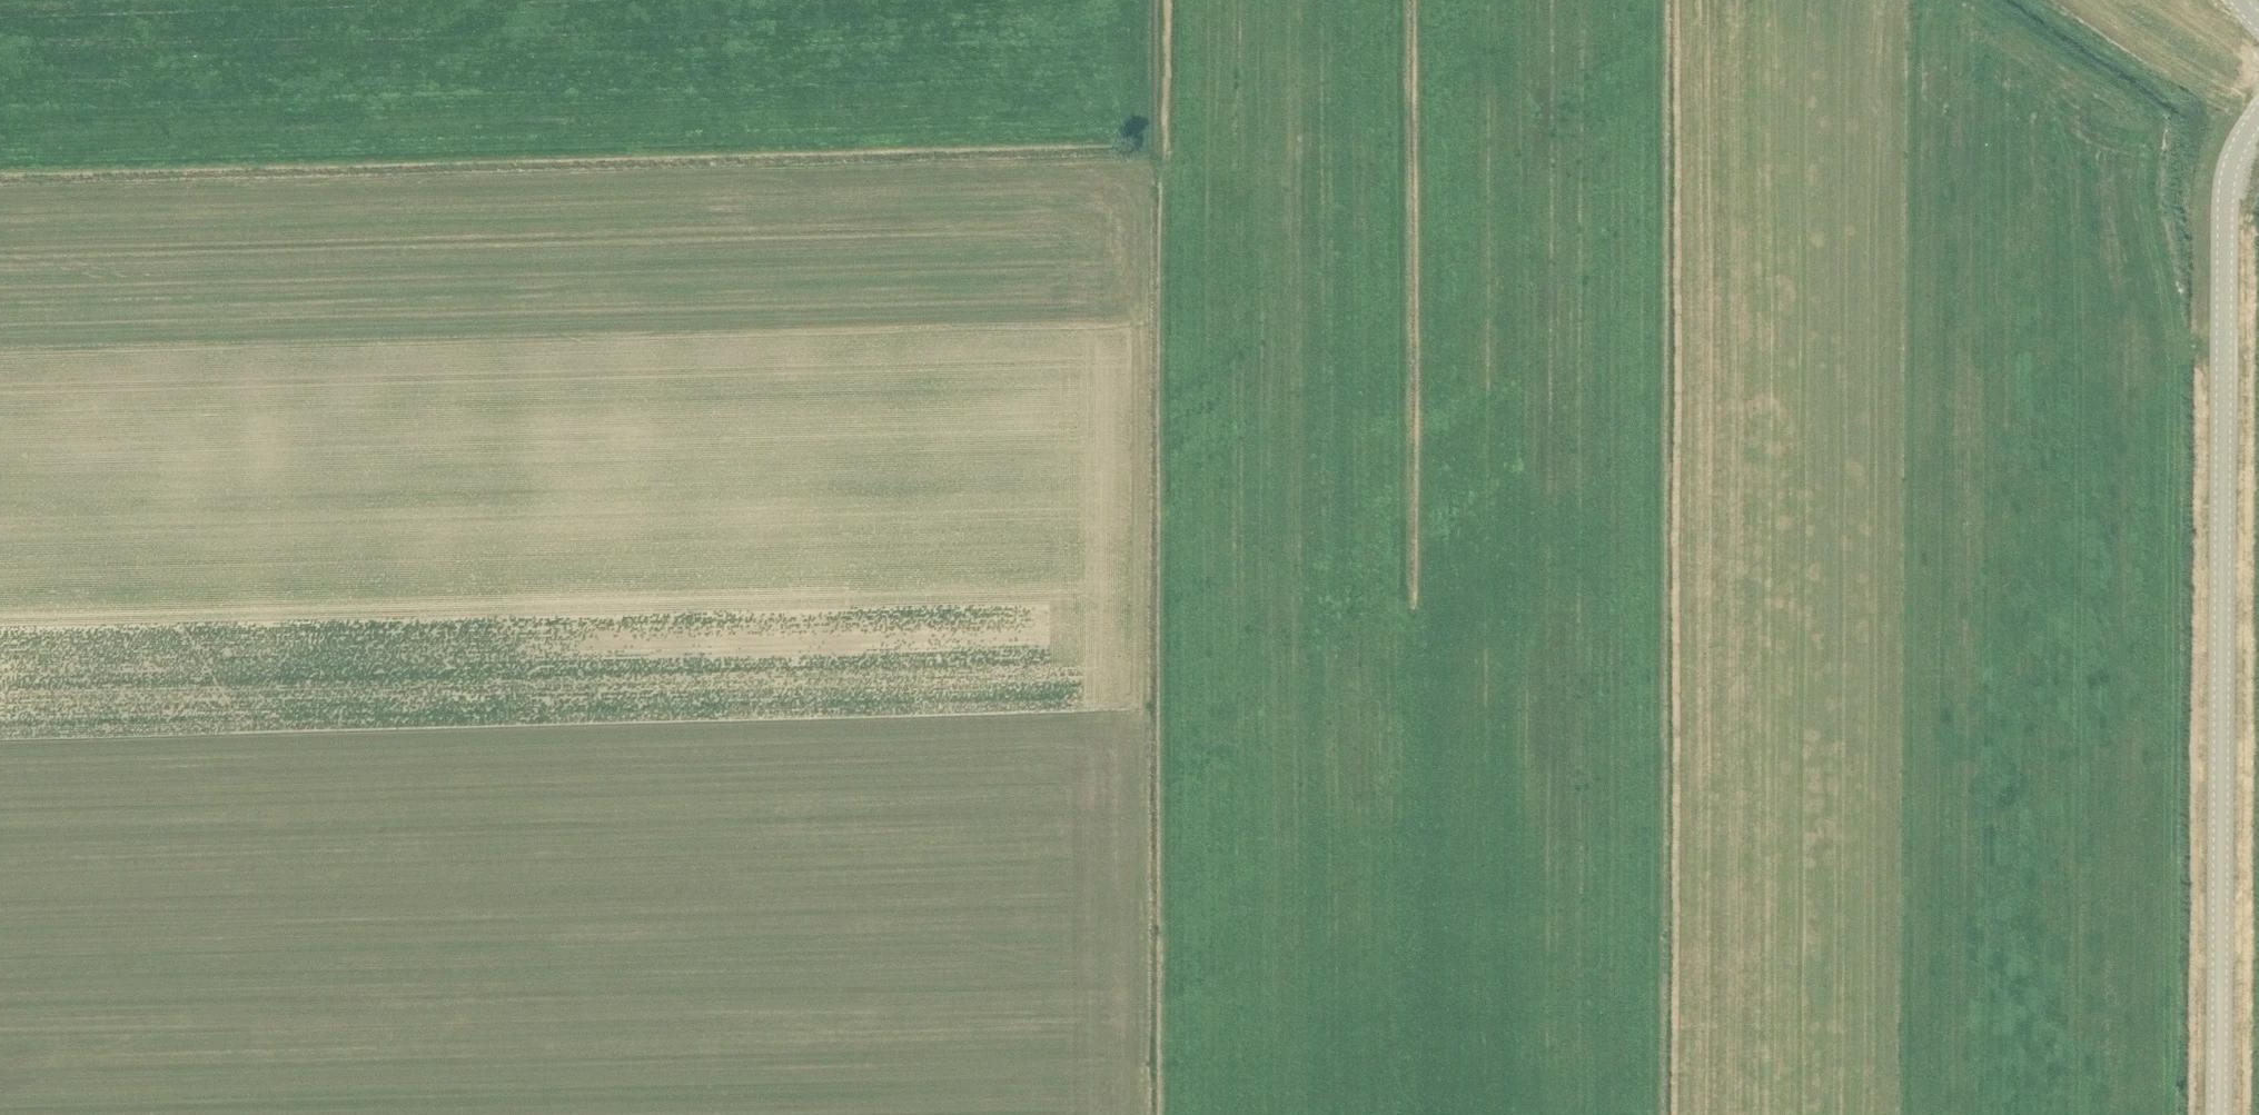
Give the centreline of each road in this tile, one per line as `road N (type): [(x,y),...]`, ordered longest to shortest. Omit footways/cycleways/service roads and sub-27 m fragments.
road 1 (tertiary): [(2258,118),(2233,162),(2225,205),(2220,1114)]

